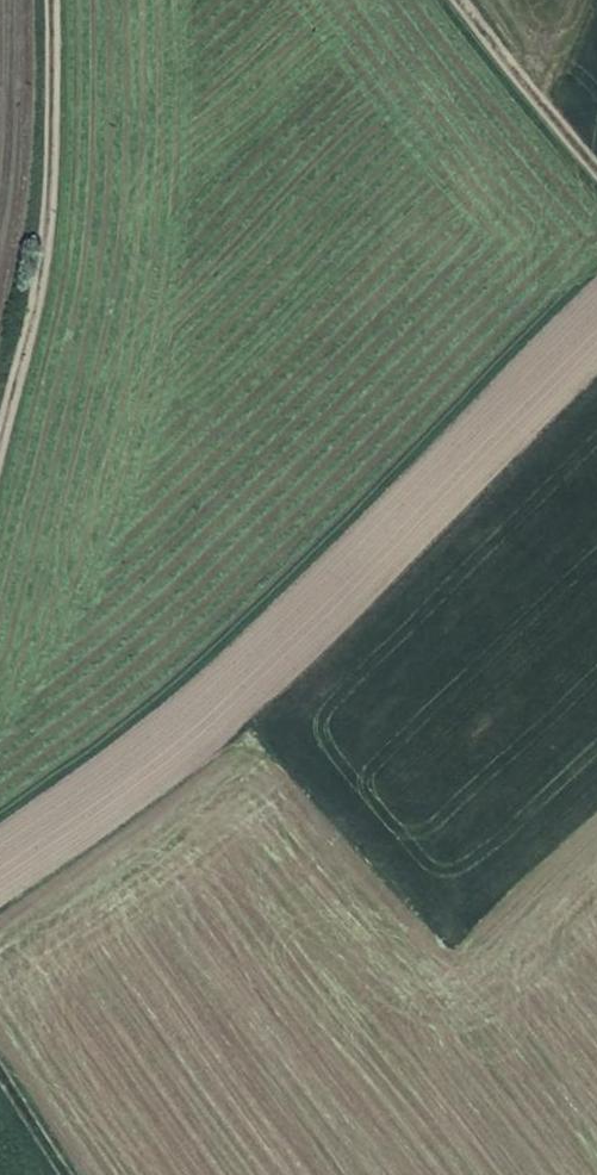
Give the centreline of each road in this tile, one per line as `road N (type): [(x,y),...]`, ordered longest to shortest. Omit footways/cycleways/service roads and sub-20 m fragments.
road 1 (track): [(0,433),(43,260),(48,0)]
road 2 (track): [(469,0),(596,170)]

